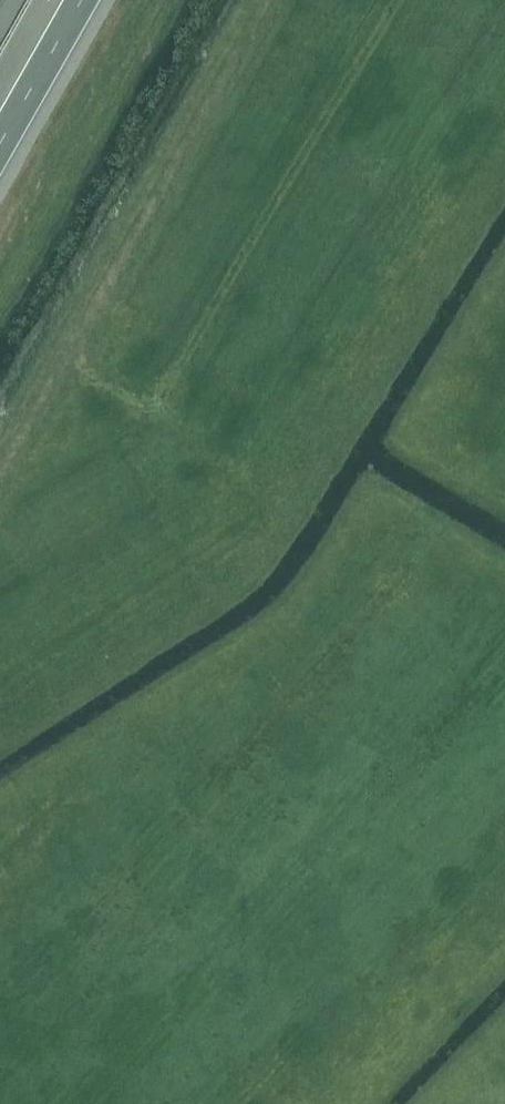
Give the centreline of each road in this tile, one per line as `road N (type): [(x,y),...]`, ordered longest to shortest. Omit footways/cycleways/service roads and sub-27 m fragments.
road 1 (motorway): [(0,144),(82,0)]

